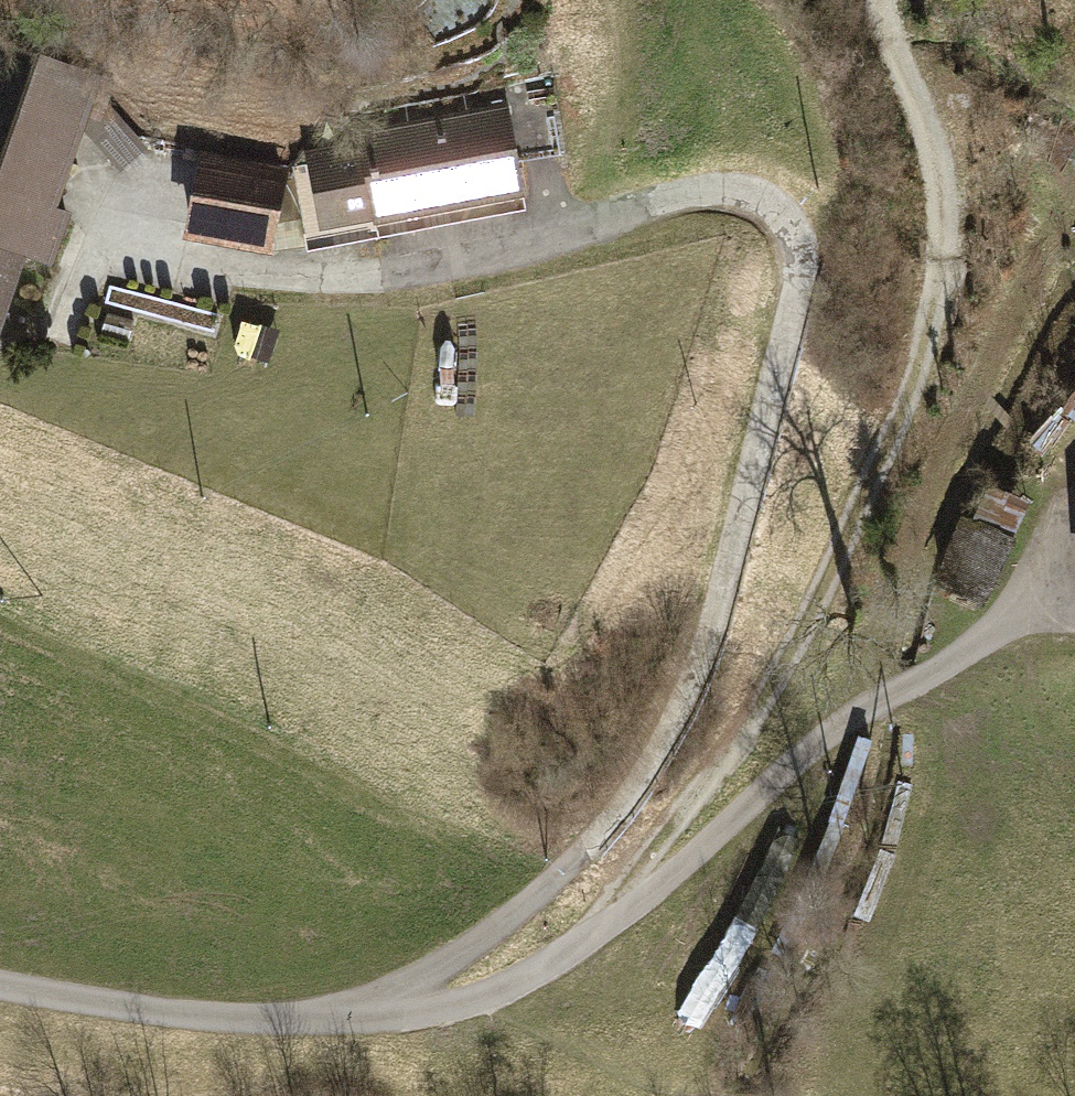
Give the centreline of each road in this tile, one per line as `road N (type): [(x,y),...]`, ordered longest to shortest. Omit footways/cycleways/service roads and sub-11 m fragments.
road 1 (residential): [(76,207),(132,251),(230,272),(414,262),(692,193),(755,196),(789,227),(798,278),(715,592),(661,734),(602,827),(565,865),(470,946),(337,1020)]
road 2 (track): [(589,937),(801,636),(898,428),(941,222),(930,139),(876,0)]
road 3 (residential): [(337,1020),(469,1004),(553,962),(669,876),(813,743),(984,639),(1035,579)]
road 4 (residential): [(0,986),(186,1015),(337,1020)]

